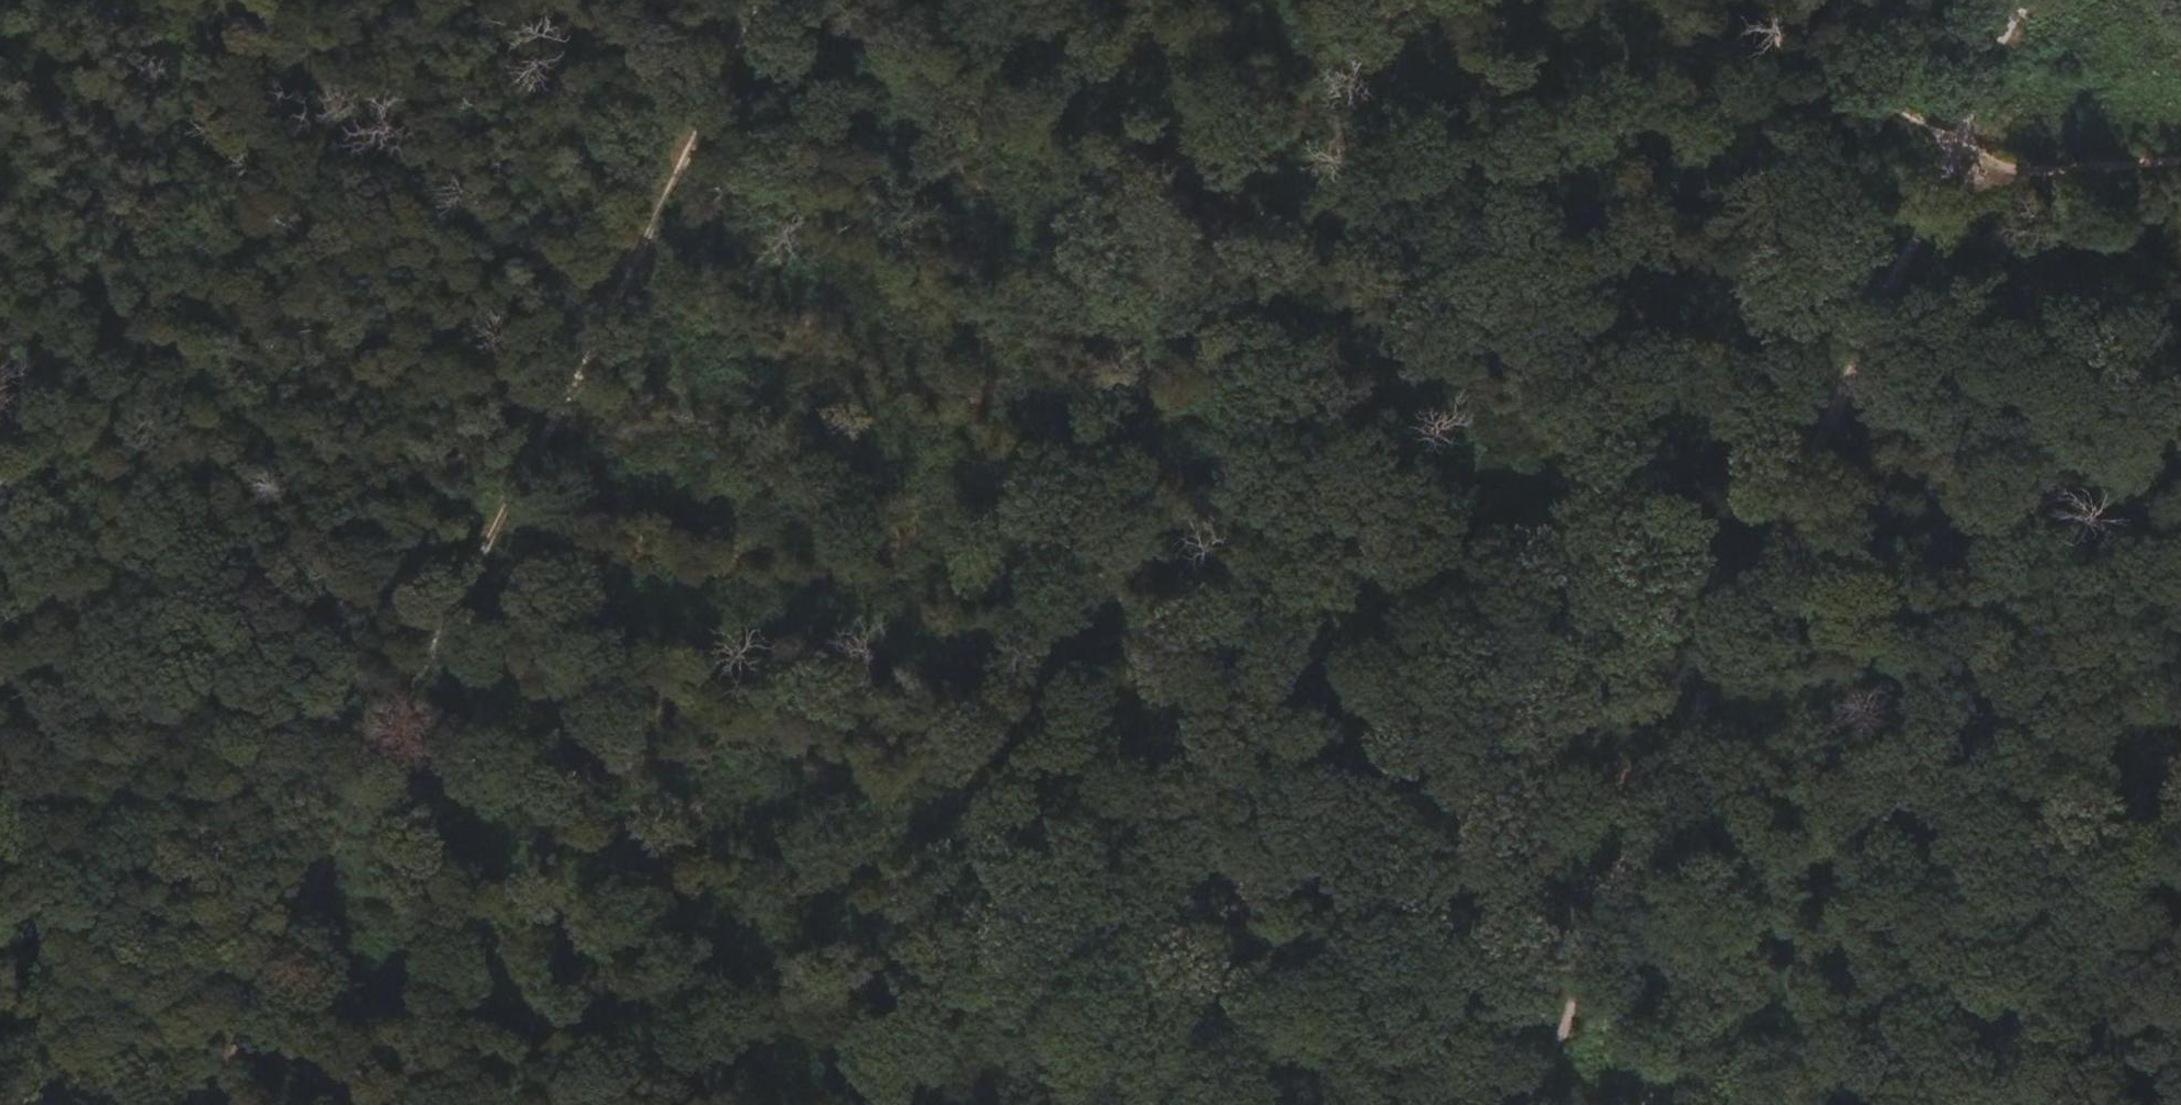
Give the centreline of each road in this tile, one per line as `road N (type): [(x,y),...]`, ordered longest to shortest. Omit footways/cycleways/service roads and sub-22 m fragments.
road 1 (track): [(200,1104),(765,0)]
road 2 (track): [(1948,191),(2180,173)]

